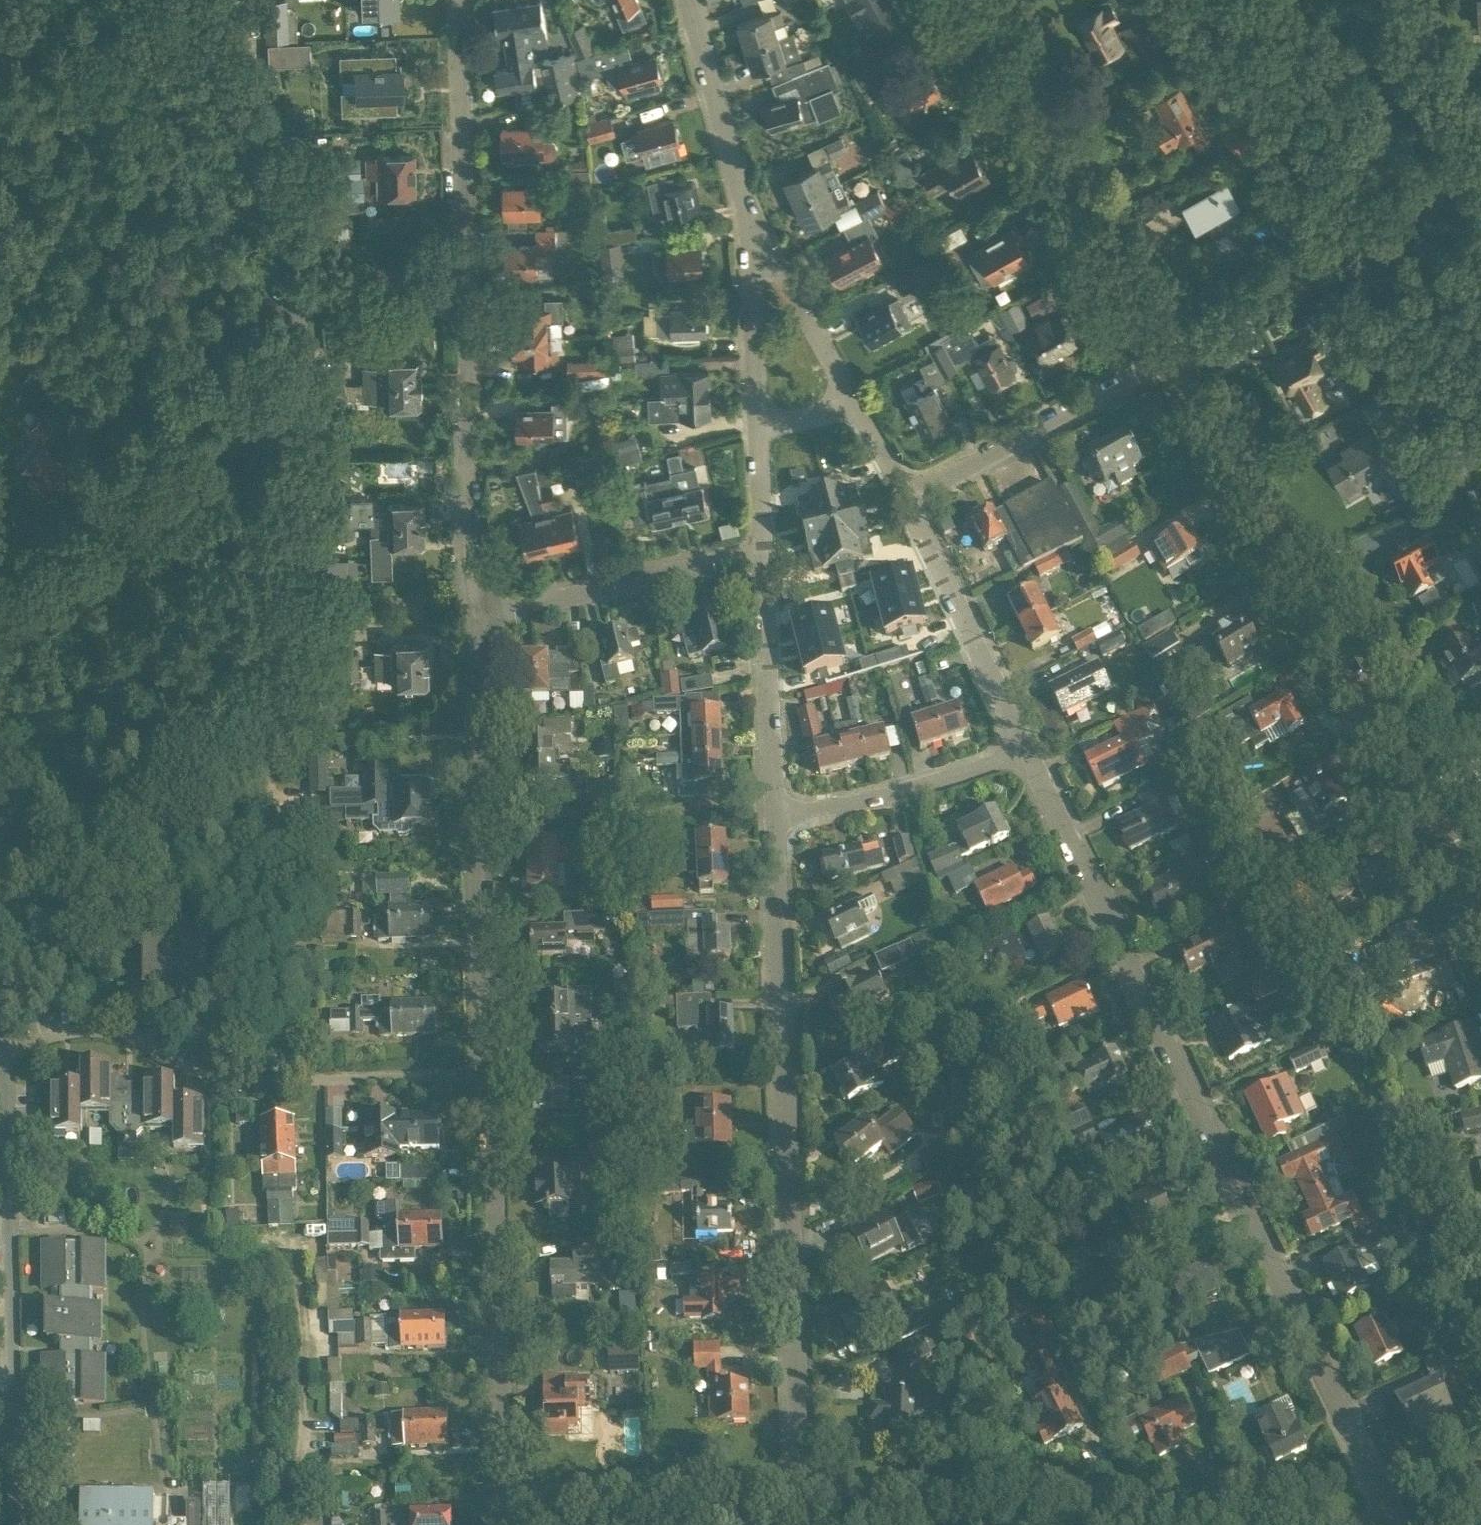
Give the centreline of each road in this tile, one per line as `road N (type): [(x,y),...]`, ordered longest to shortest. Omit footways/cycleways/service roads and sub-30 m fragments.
road 1 (residential): [(1393,1524),(1026,748)]
road 2 (residential): [(297,399),(297,551),(245,725),(153,854),(80,923),(0,982)]
road 3 (residential): [(801,1488),(775,810)]
road 4 (secondary): [(1480,901),(1171,355)]
road 5 (residential): [(484,1072),(233,1083),(106,1031),(71,1033),(4,1055)]
road 6 (residential): [(4,1055),(18,1524)]
road 7 (residential): [(484,1072),(473,851),(484,815),(480,660),(472,615)]
road 8 (residential): [(500,1495),(493,1115),(484,1072)]
road 9 (residential): [(1214,1524),(954,1492),(801,1488)]
road 10 (secondary): [(1171,355),(970,0)]
road 11 (residential): [(472,615),(464,278)]
road 12 (residential): [(0,555),(297,399)]
road 13 (track): [(177,827),(215,830),(239,854),(260,918),(291,1081)]
road 14 (residential): [(906,499),(1171,355)]
road 15 (residential): [(801,1488),(500,1495)]
road 16 (residential): [(128,46),(218,157),(291,297)]
road 17 (residential): [(472,615),(763,550)]
road 18 (track): [(291,1247),(300,1262),(304,1335),(293,1485),(301,1524)]
road 19 (residential): [(464,278),(457,0)]
road 20 (residential): [(1026,748),(906,499)]
road 21 (residential): [(775,810),(763,550)]
road 22 (residential): [(775,810),(859,801),(1026,748)]
road 23 (residential): [(750,224),(687,0)]
road 24 (residential): [(855,403),(750,224)]
road 25 (residential): [(758,431),(750,224)]
road 26 (residential): [(291,297),(335,284),(464,278)]

